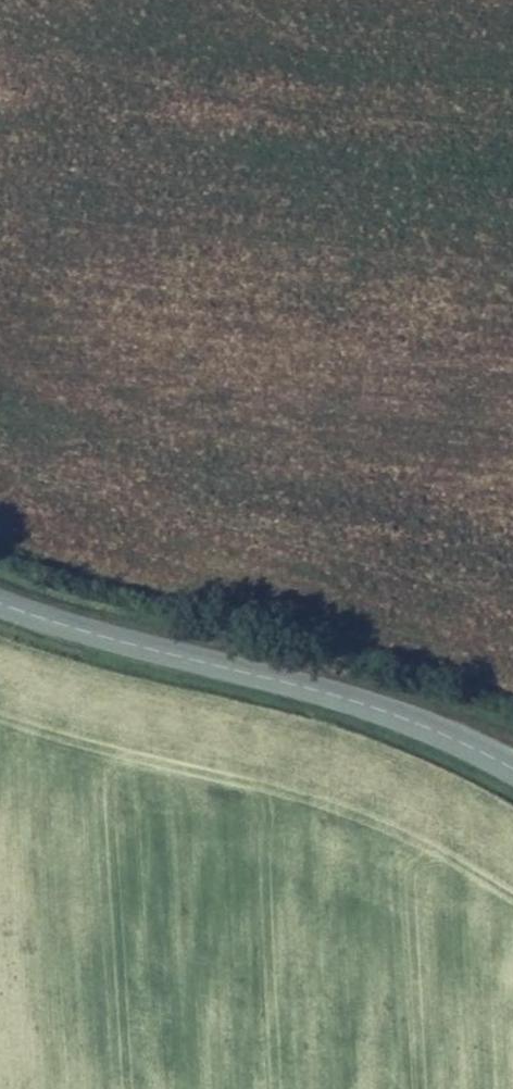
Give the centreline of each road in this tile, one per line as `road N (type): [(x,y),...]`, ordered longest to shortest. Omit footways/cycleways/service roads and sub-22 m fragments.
road 1 (tertiary): [(0,599),(407,718),(512,770)]

